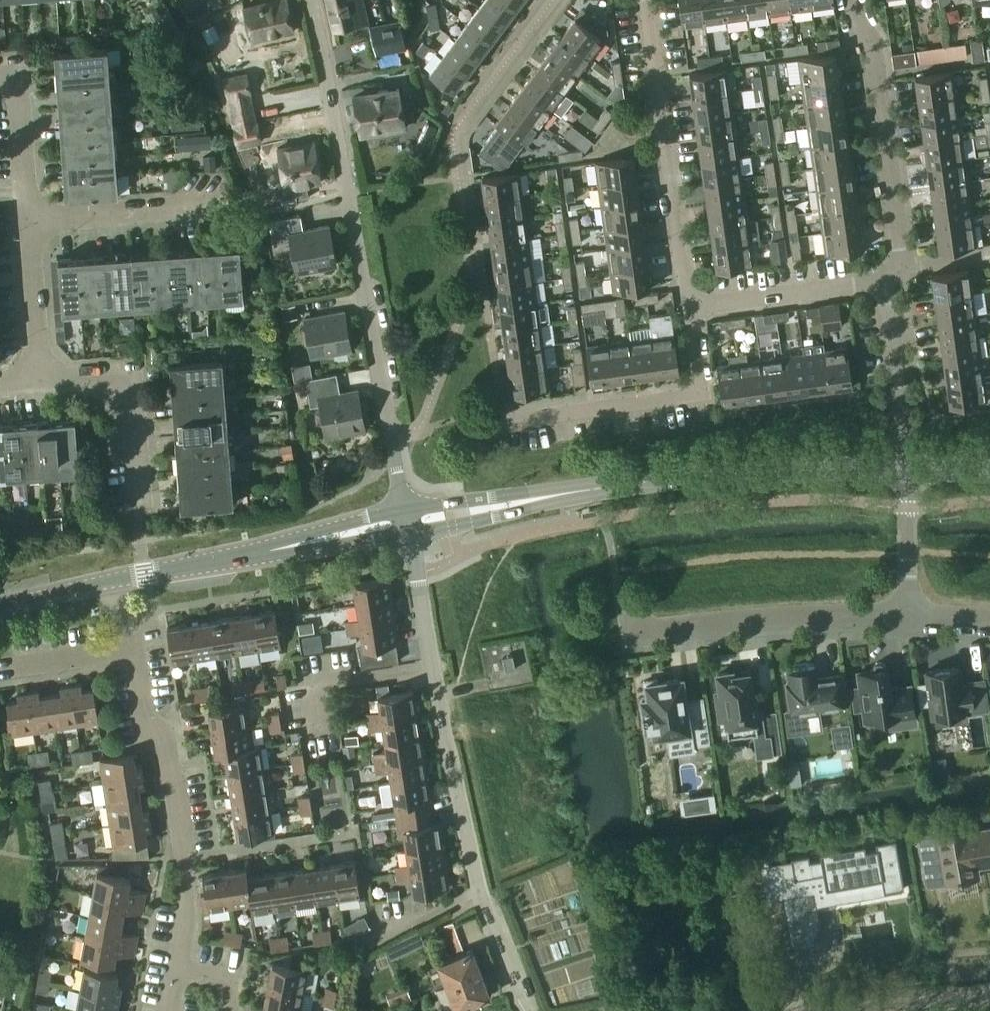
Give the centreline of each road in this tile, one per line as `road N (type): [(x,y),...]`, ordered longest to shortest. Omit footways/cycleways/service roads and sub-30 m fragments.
road 1 (residential): [(405,511),(311,0)]
road 2 (residential): [(410,536),(484,905),(525,1010)]
road 3 (residential): [(177,968),(185,860),(167,745),(146,714),(136,650)]
road 4 (residential): [(688,309),(646,0)]
road 5 (tertiary): [(611,487),(906,470)]
road 6 (residential): [(908,614),(622,632)]
road 7 (residential): [(688,309),(700,393),(502,422)]
road 8 (residential): [(904,269),(873,52),(850,0)]
road 9 (tertiary): [(611,487),(405,511)]
road 10 (tertiary): [(410,536),(611,487)]
road 11 (residential): [(883,283),(688,309)]
road 12 (residential): [(42,381),(99,379),(124,389),(139,499)]
road 13 (residential): [(906,470),(883,283)]
road 14 (residential): [(28,222),(212,208)]
road 15 (tertiary): [(112,583),(269,551)]
road 16 (residential): [(42,381),(28,222)]
road 17 (residential): [(28,222),(20,106),(0,78)]
road 18 (residential): [(908,614),(906,470)]
road 19 (tertiary): [(269,551),(410,536)]
road 20 (tertiary): [(405,511),(269,551)]
road 21 (residential): [(5,670),(136,650)]

